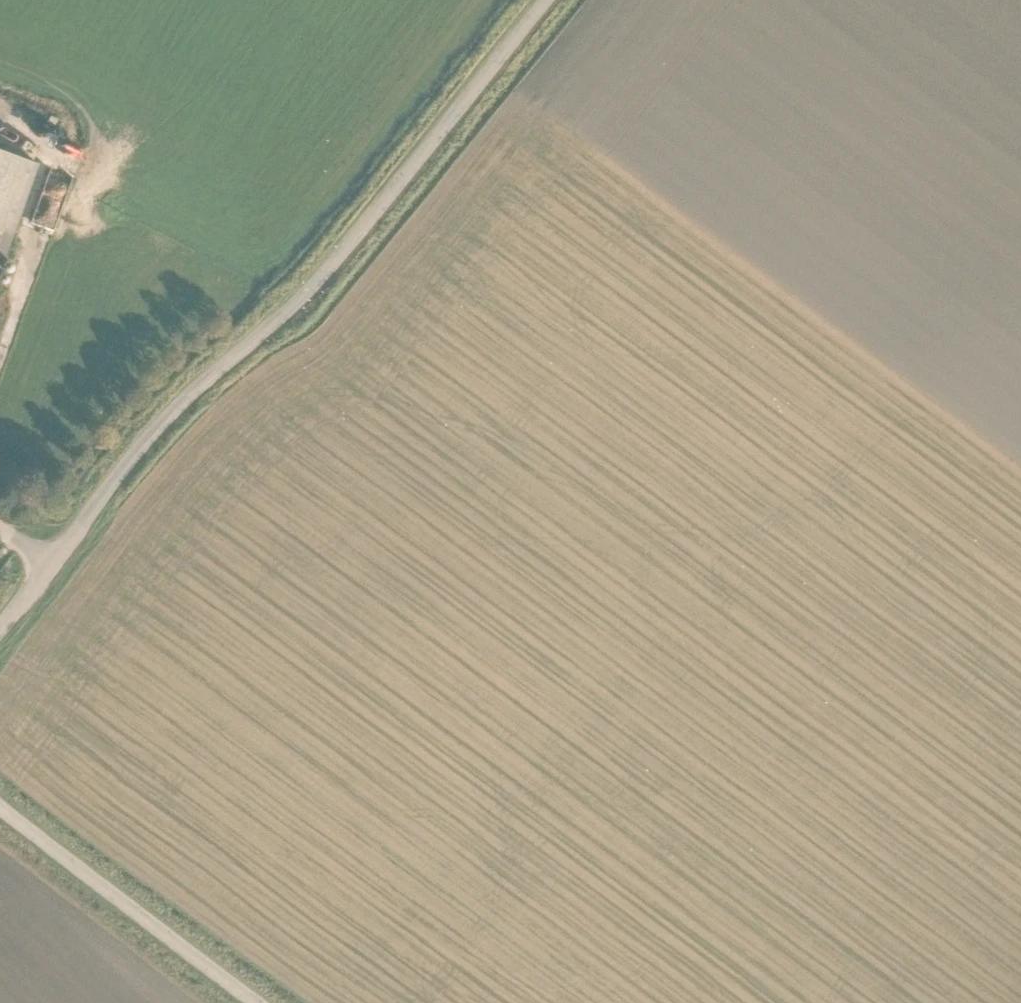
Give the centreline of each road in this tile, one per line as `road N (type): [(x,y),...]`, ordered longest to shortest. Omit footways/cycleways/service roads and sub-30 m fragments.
road 1 (unclassified): [(0,627),(143,443),(333,264),(544,0)]
road 2 (unclassified): [(259,1002),(0,804)]

